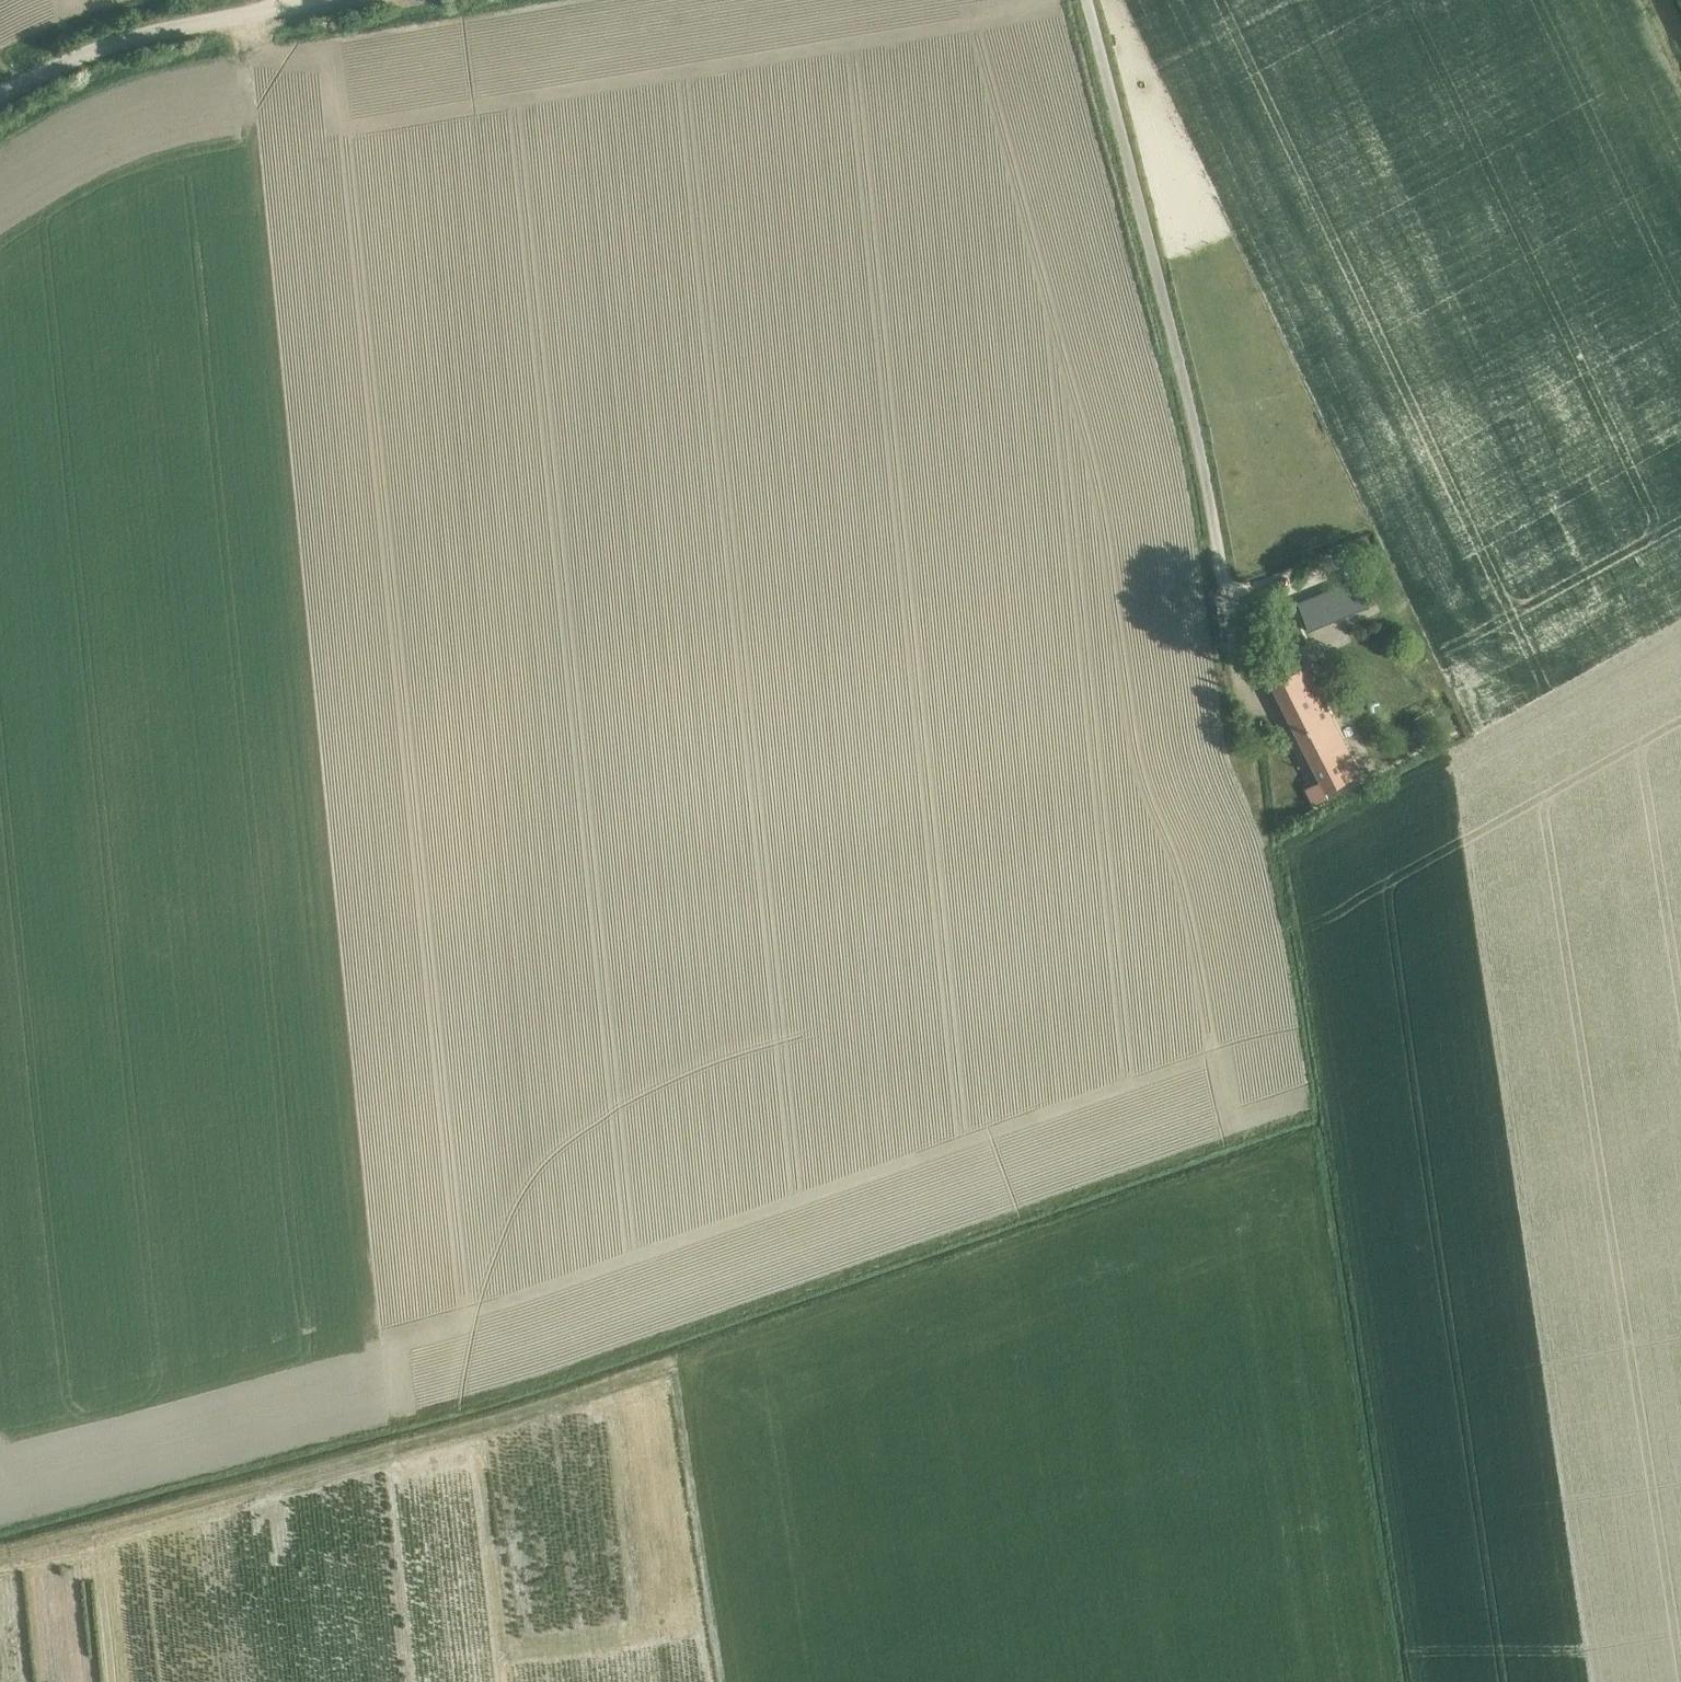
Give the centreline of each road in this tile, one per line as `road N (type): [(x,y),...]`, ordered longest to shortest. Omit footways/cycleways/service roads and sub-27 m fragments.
road 1 (unclassified): [(1244,660),(1085,0)]
road 2 (unclassified): [(0,93),(105,46),(322,0)]

